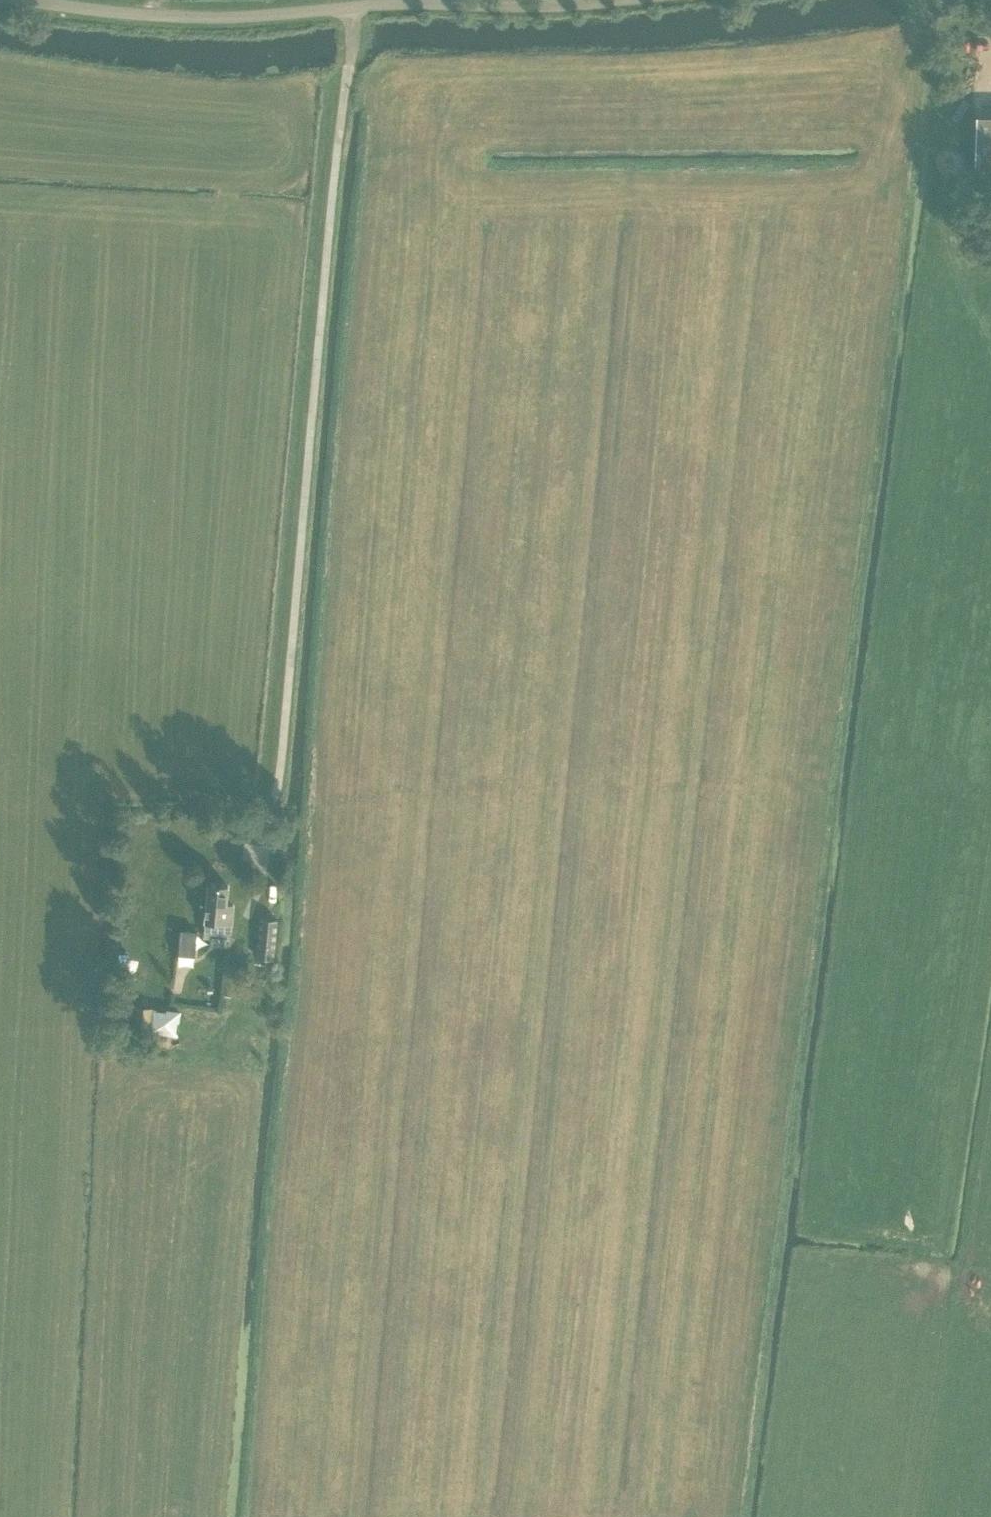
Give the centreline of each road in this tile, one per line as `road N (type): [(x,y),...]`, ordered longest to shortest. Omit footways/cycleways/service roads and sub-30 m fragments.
road 1 (unclassified): [(24,0),(224,17),(397,3),(614,0)]

